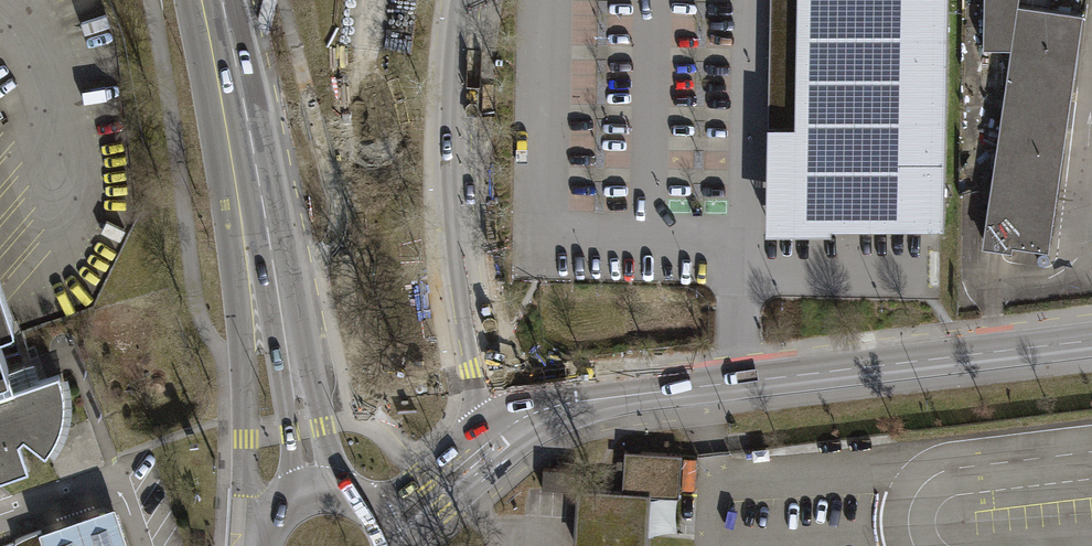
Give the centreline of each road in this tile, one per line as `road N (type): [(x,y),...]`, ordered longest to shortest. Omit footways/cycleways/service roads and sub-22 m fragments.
road 1 (tertiary): [(506,431),(591,400),(1091,341)]
road 2 (secondary): [(506,431),(481,363),(463,263),(456,158),(466,0)]
road 3 (secondary): [(217,0),(266,262)]
road 4 (secondary): [(348,498),(266,262)]
road 5 (secondary): [(266,262),(292,471),(283,508)]
road 6 (secondary): [(385,533),(506,431)]

